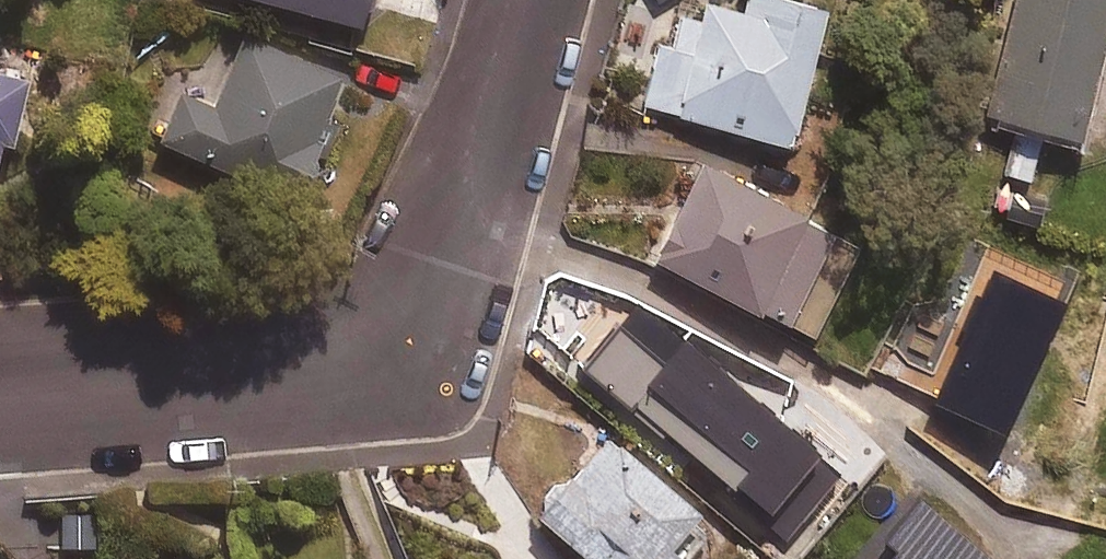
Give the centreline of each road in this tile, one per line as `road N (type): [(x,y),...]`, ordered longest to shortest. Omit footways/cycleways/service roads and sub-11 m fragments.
road 1 (residential): [(538,0),(456,274),(424,316),(354,343),(0,389)]

